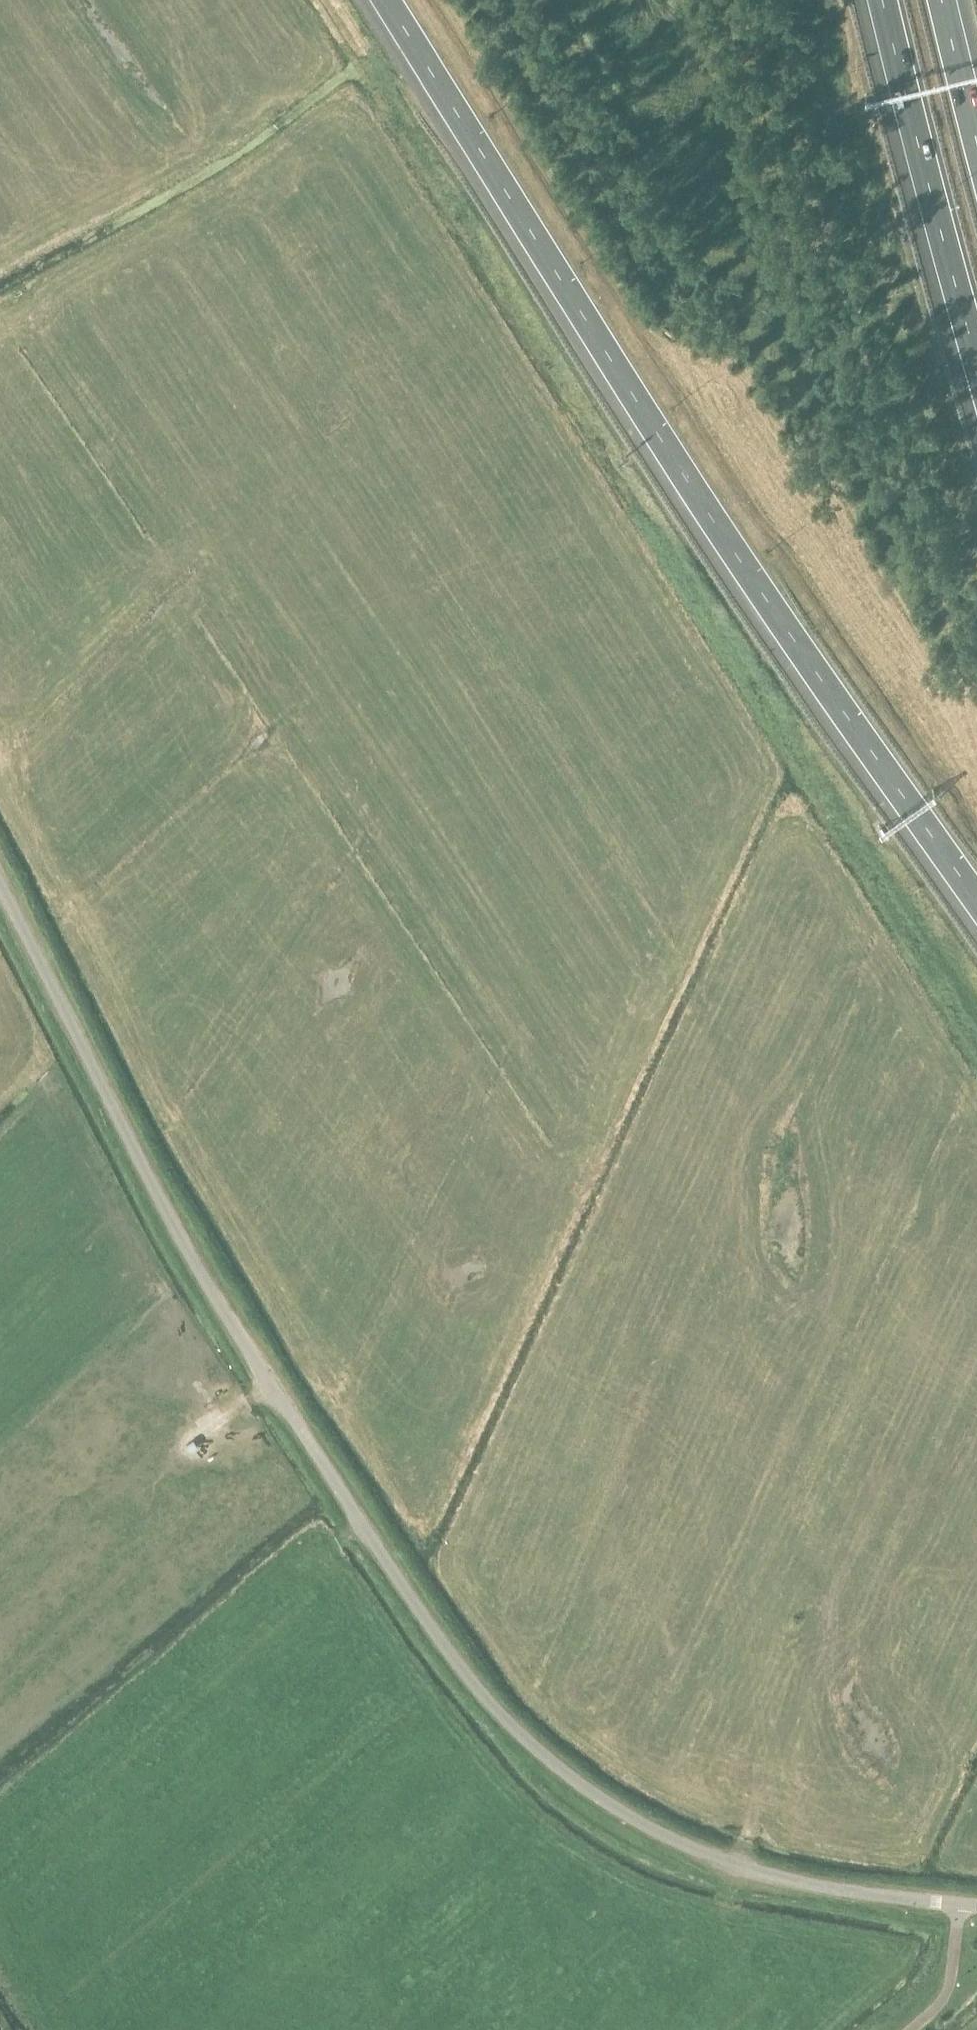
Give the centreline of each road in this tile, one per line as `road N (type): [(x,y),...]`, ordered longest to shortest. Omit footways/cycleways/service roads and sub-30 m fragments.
road 1 (unclassified): [(976,1906),(858,1894),(731,1866),(614,1807),(498,1721),(375,1546),(163,1206),(0,882)]
road 2 (motorway): [(388,0),(662,438),(976,909)]
road 3 (motorway): [(883,0),(976,380)]
road 4 (motorway): [(976,141),(942,0)]

